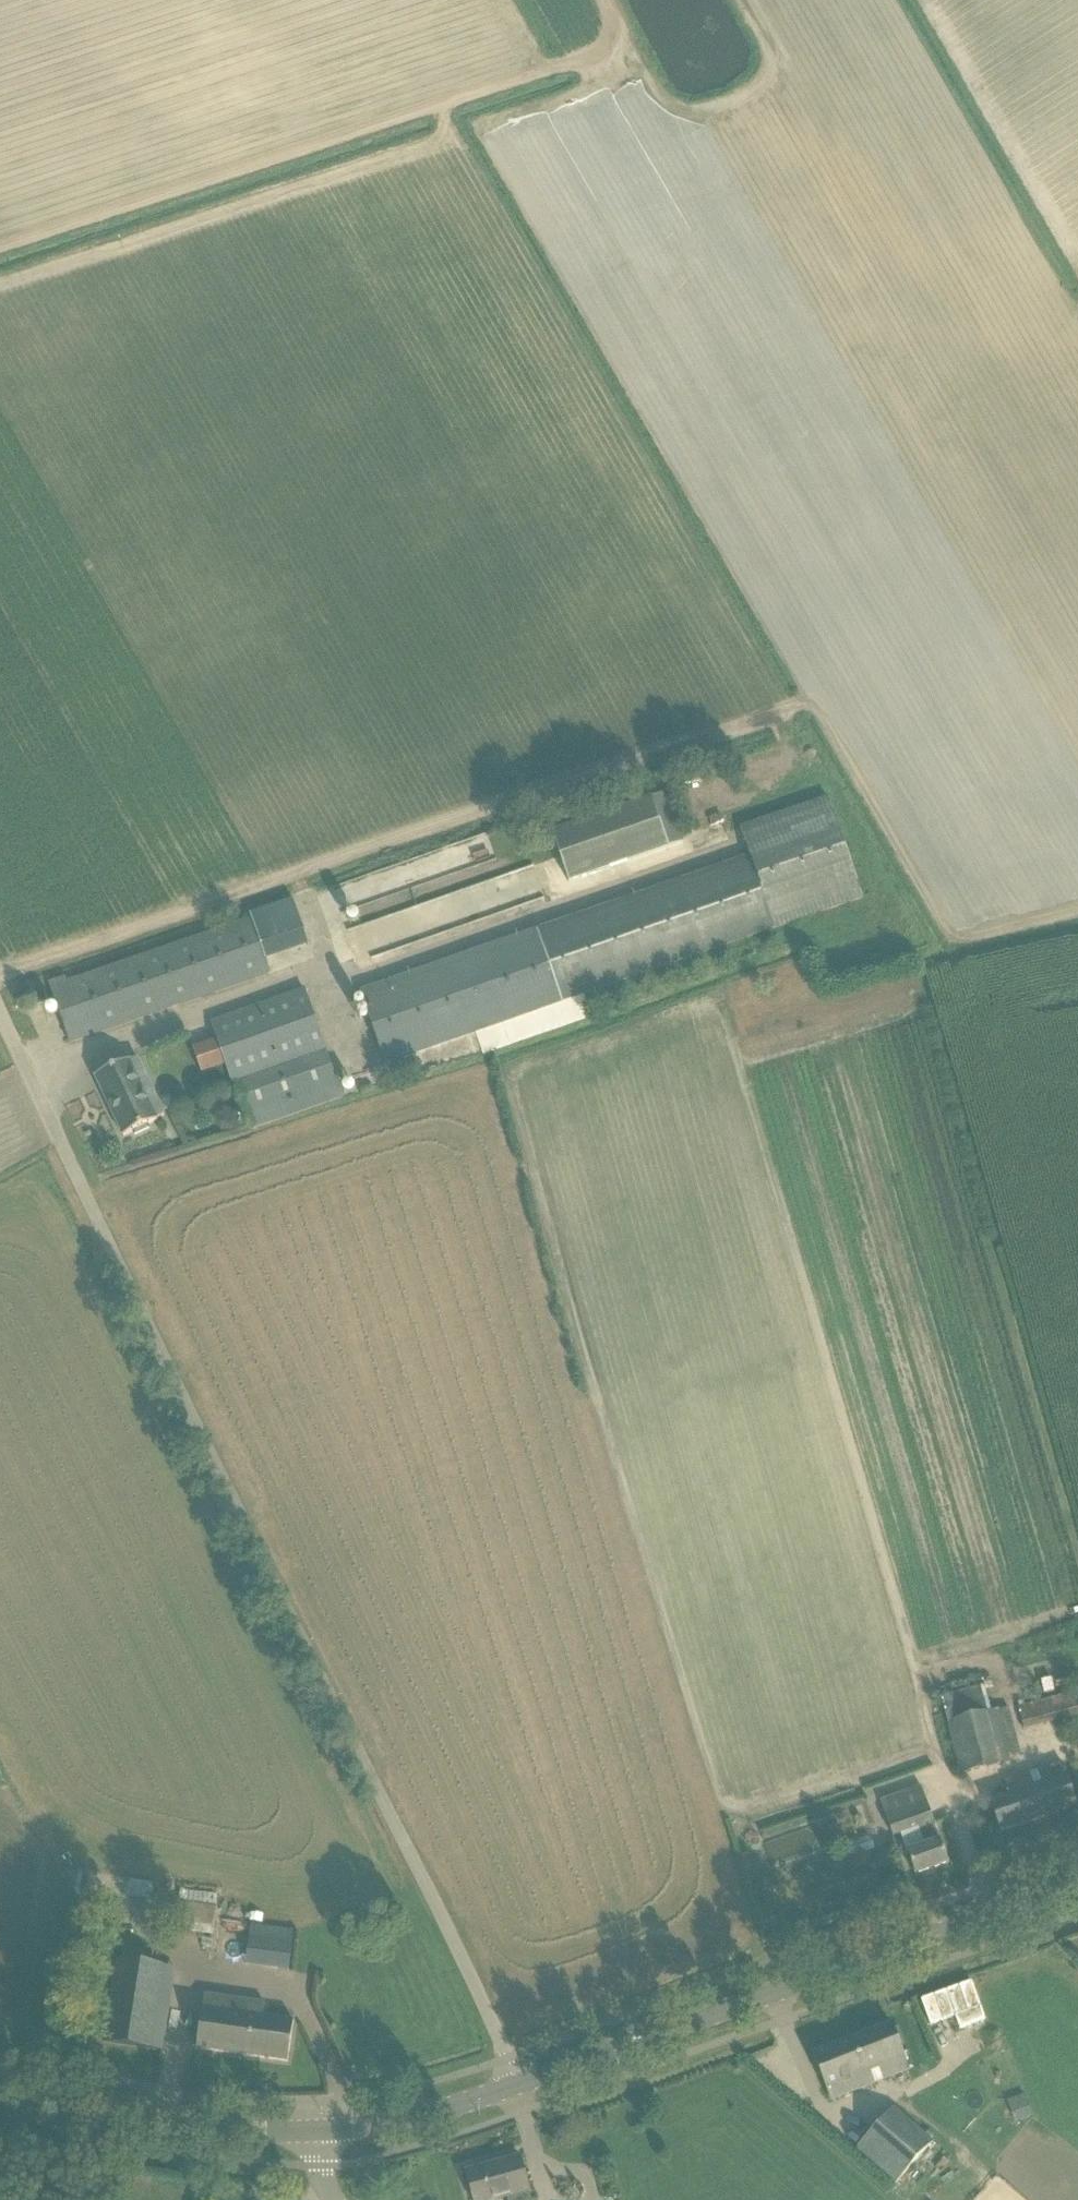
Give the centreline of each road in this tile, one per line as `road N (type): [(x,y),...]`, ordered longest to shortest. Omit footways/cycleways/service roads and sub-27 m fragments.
road 1 (unclassified): [(515,2088),(0,998)]
road 2 (tertiary): [(515,2088),(1077,1894)]
road 3 (tertiary): [(0,2090),(211,2135),(310,2142)]
road 4 (tertiary): [(310,2142),(515,2088)]

